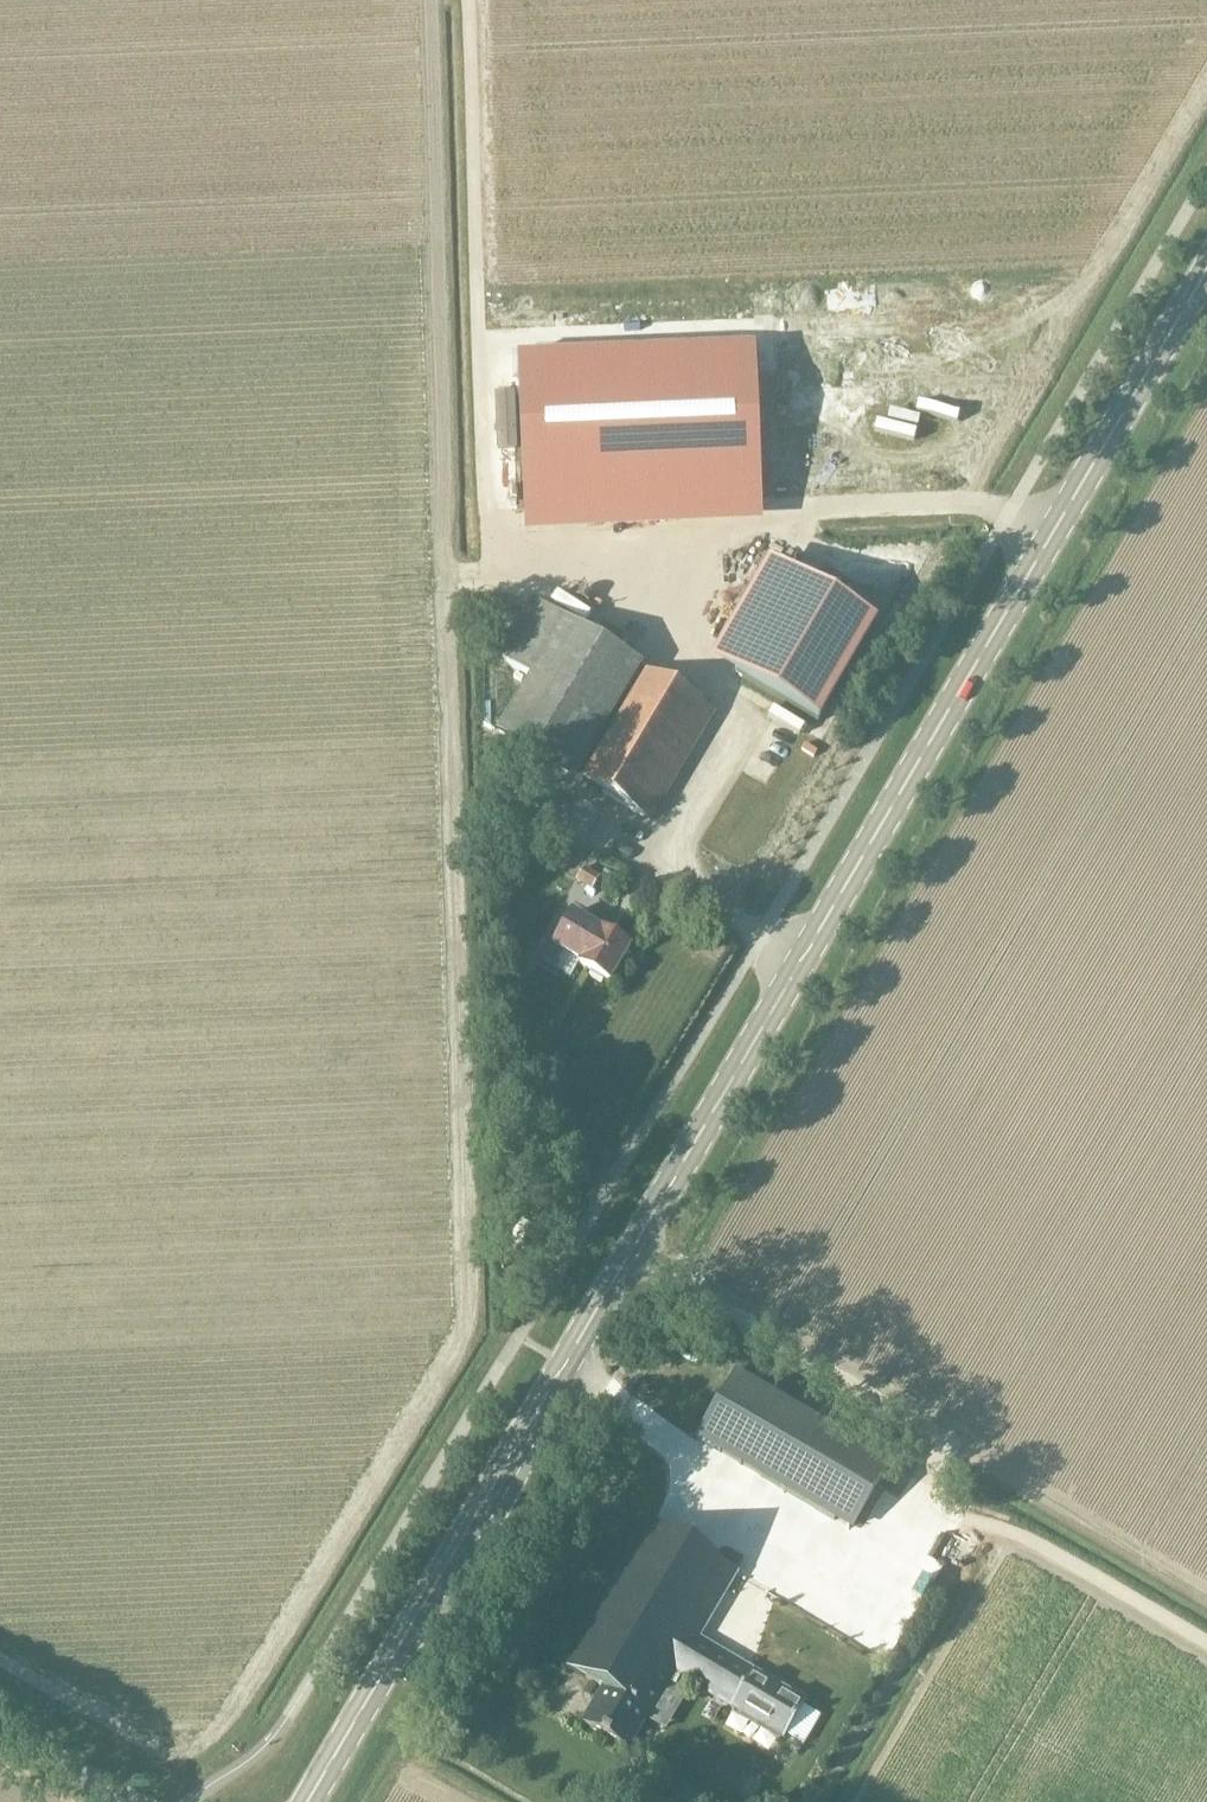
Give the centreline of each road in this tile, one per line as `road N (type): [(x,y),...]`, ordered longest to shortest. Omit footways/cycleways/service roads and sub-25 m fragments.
road 1 (primary): [(307,1801),(1206,268)]
road 2 (unclassified): [(128,1801),(0,1727)]

